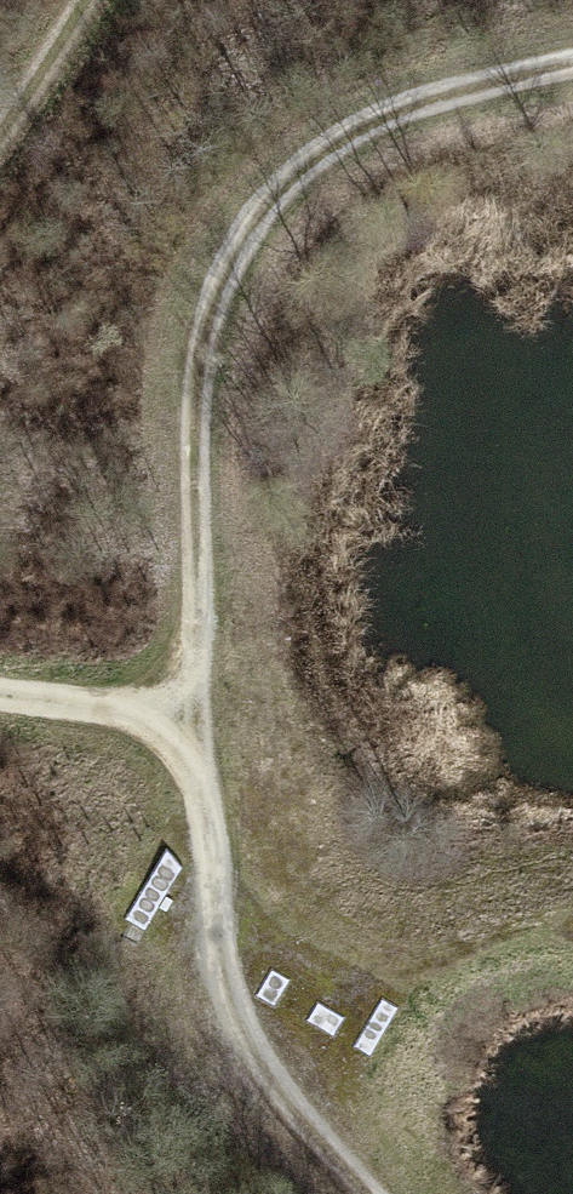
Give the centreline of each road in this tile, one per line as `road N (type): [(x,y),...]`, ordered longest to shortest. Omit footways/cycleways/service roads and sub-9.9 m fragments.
road 1 (track): [(375,1193),(279,1081),(237,1017),(190,777),(197,422),(206,332),(229,266),(274,196),(326,150),(399,110),(572,65)]
road 2 (track): [(0,699),(189,732)]
road 3 (track): [(93,0),(0,139)]

